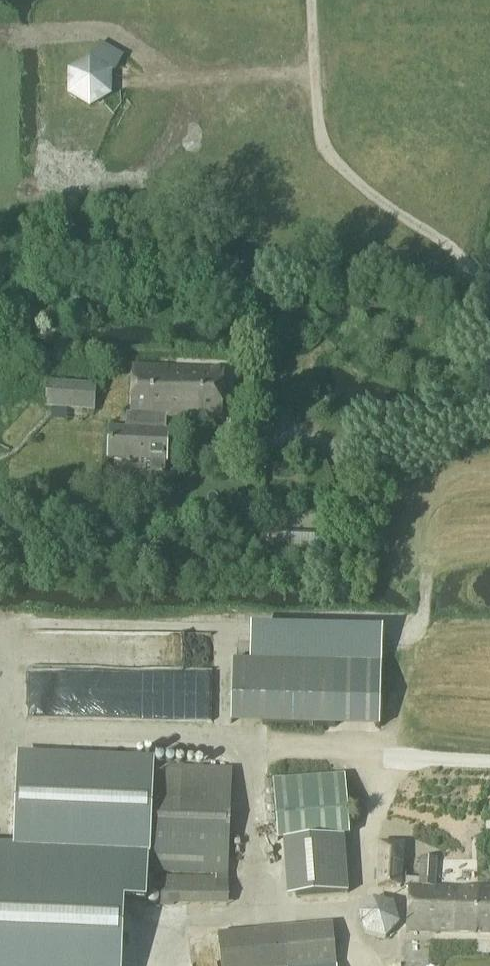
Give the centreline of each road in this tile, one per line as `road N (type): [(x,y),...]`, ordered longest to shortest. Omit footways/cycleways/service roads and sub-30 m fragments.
road 1 (track): [(427,578),(413,637),(339,631),(2,636),(0,784)]
road 2 (track): [(489,298),(463,265),(328,153),(316,99),(312,0)]
road 3 (track): [(315,87),(285,75),(220,77),(196,86),(143,169),(116,186),(84,187)]
road 4 (track): [(387,762),(347,918),(354,965)]

